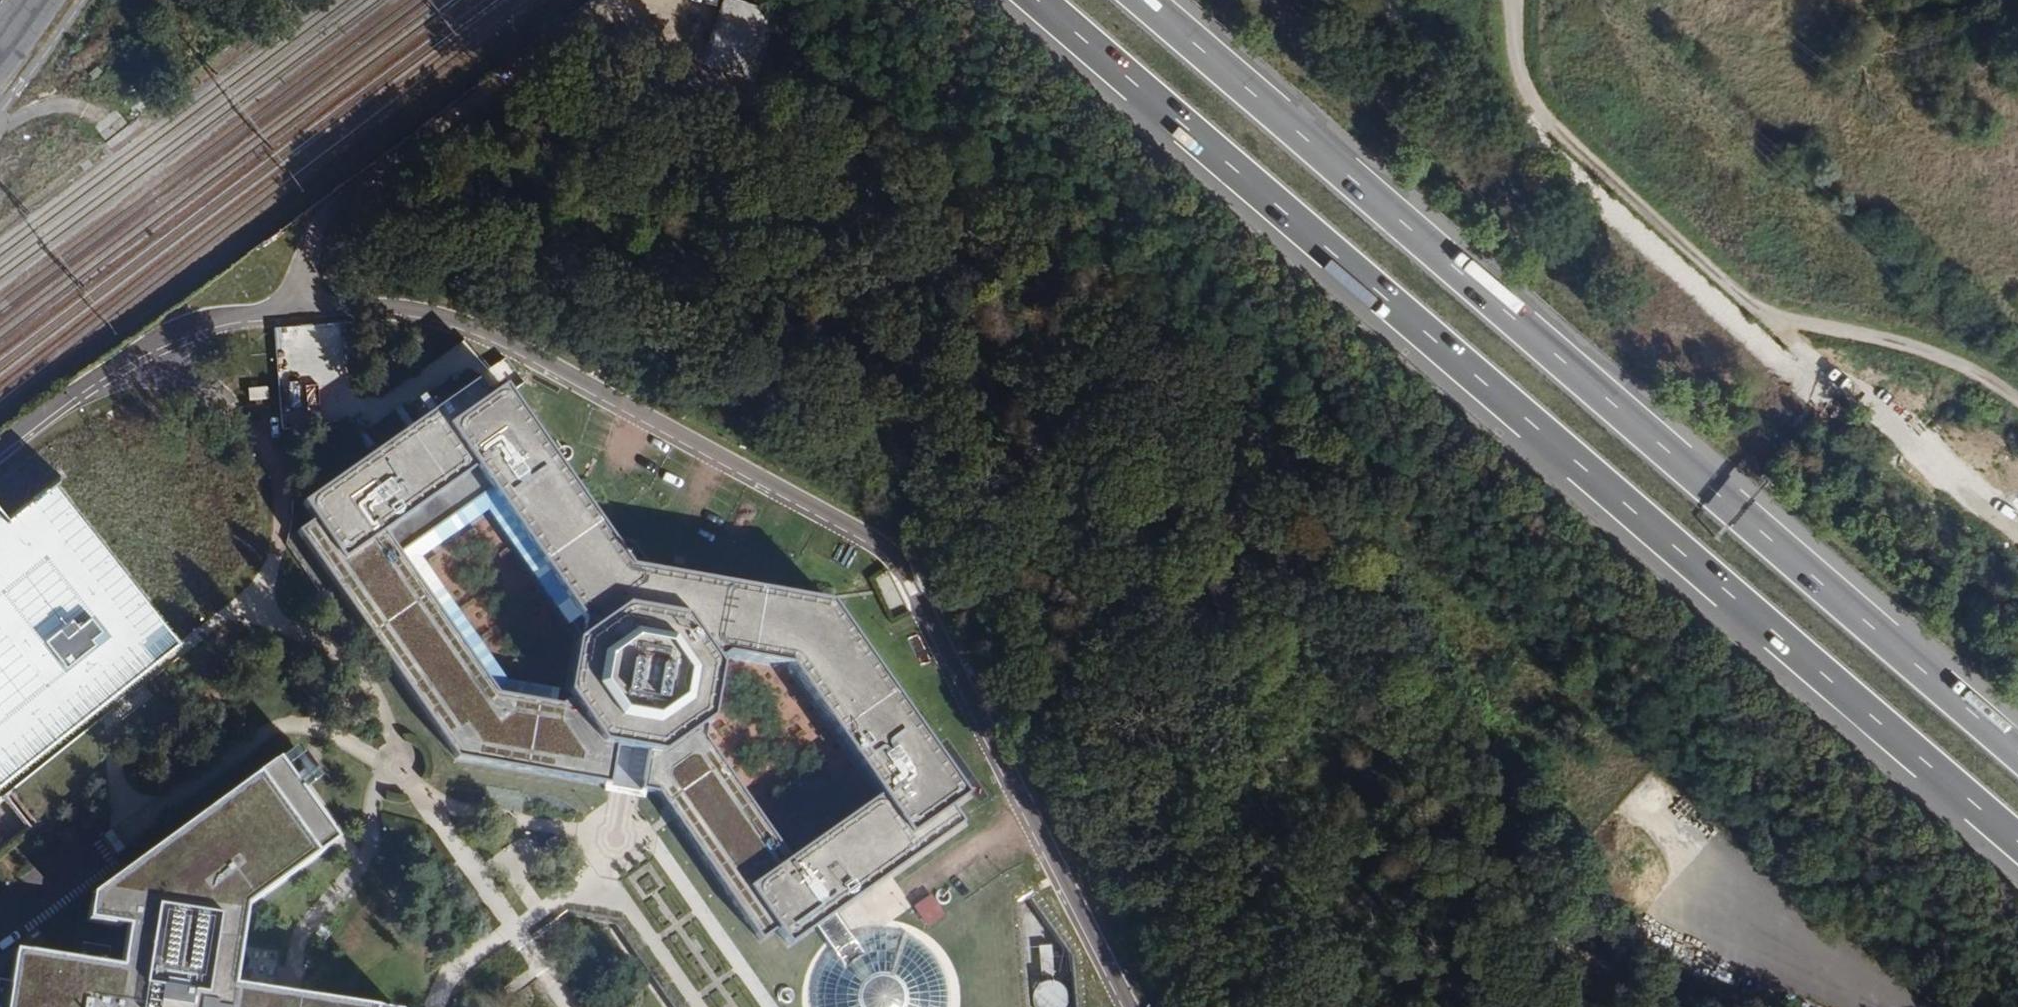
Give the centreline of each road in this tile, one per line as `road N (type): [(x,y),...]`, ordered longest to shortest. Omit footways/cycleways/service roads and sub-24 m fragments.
road 1 (trunk): [(1038,0),(2017,840)]
road 2 (trunk): [(2017,752),(1141,0)]

